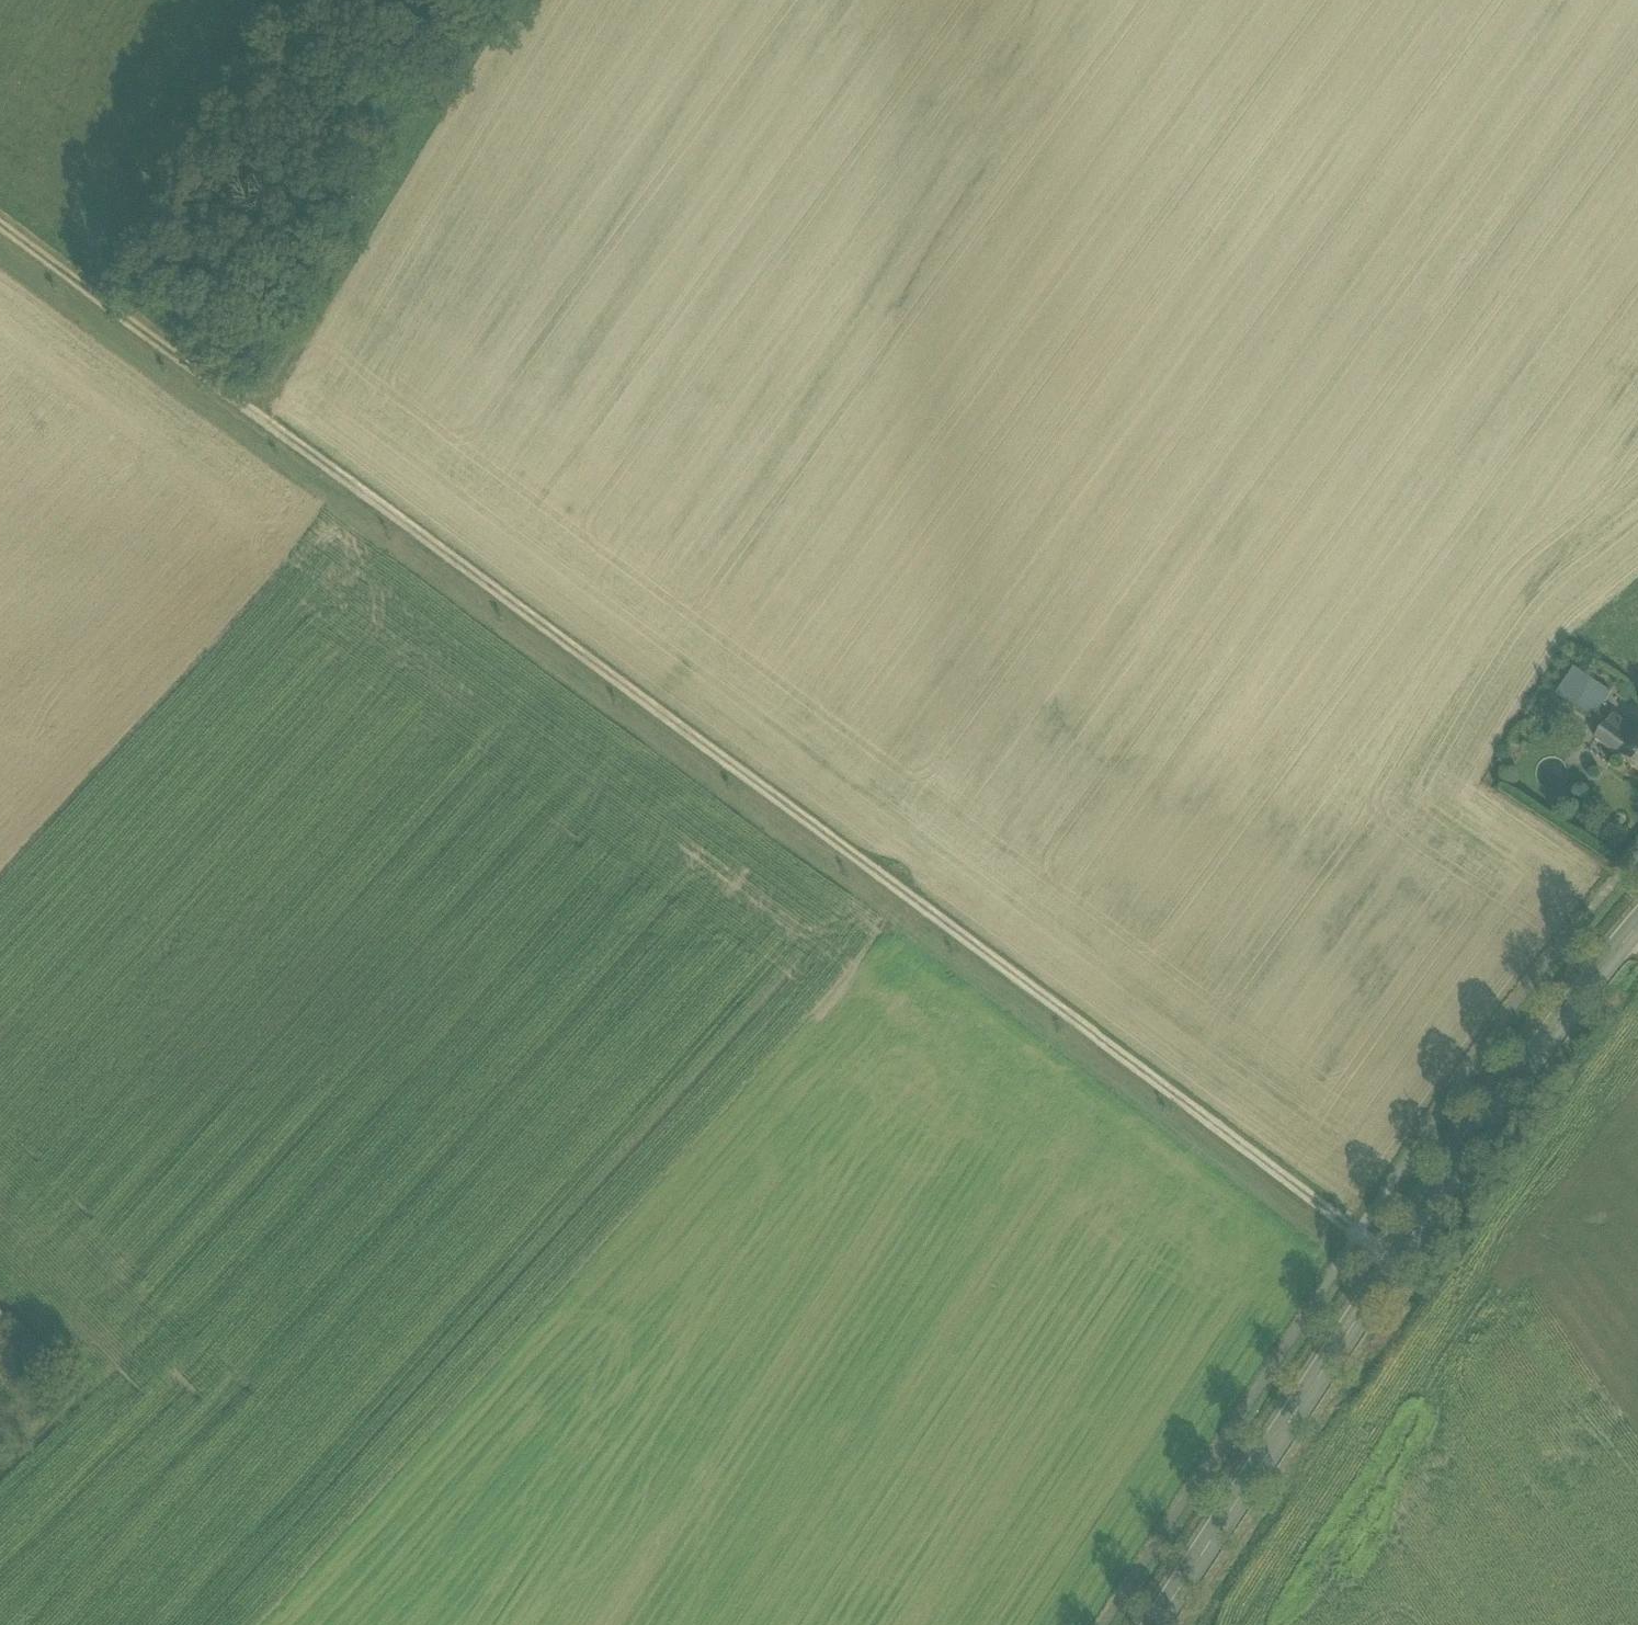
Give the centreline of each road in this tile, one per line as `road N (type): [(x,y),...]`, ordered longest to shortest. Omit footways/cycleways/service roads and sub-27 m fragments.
road 1 (track): [(0,224),(921,902),(1357,1235),(1397,1257)]
road 2 (tertiary): [(1155,1624),(1397,1257),(1637,929)]

